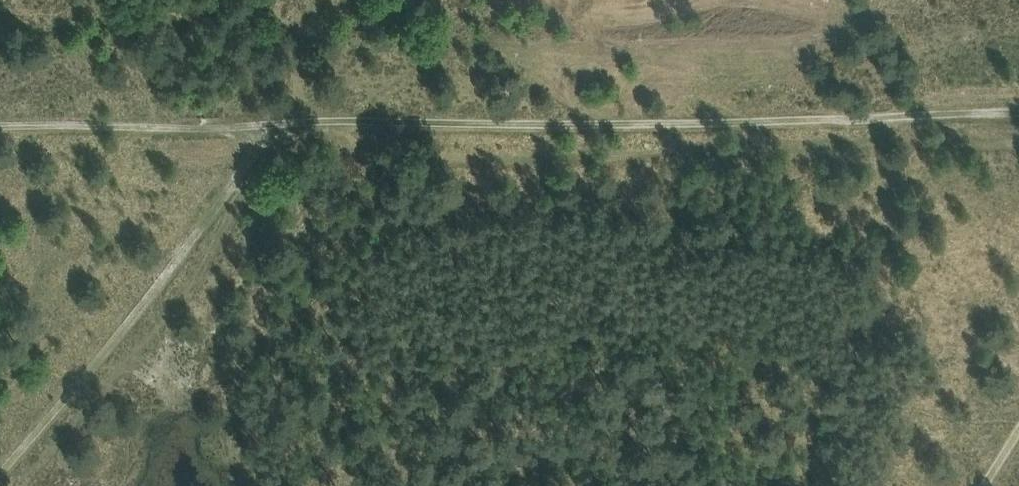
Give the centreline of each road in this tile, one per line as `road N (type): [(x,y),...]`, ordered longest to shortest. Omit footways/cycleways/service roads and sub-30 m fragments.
road 1 (track): [(1018,112),(278,128)]
road 2 (track): [(278,128),(0,470)]
road 3 (track): [(0,129),(278,128)]

